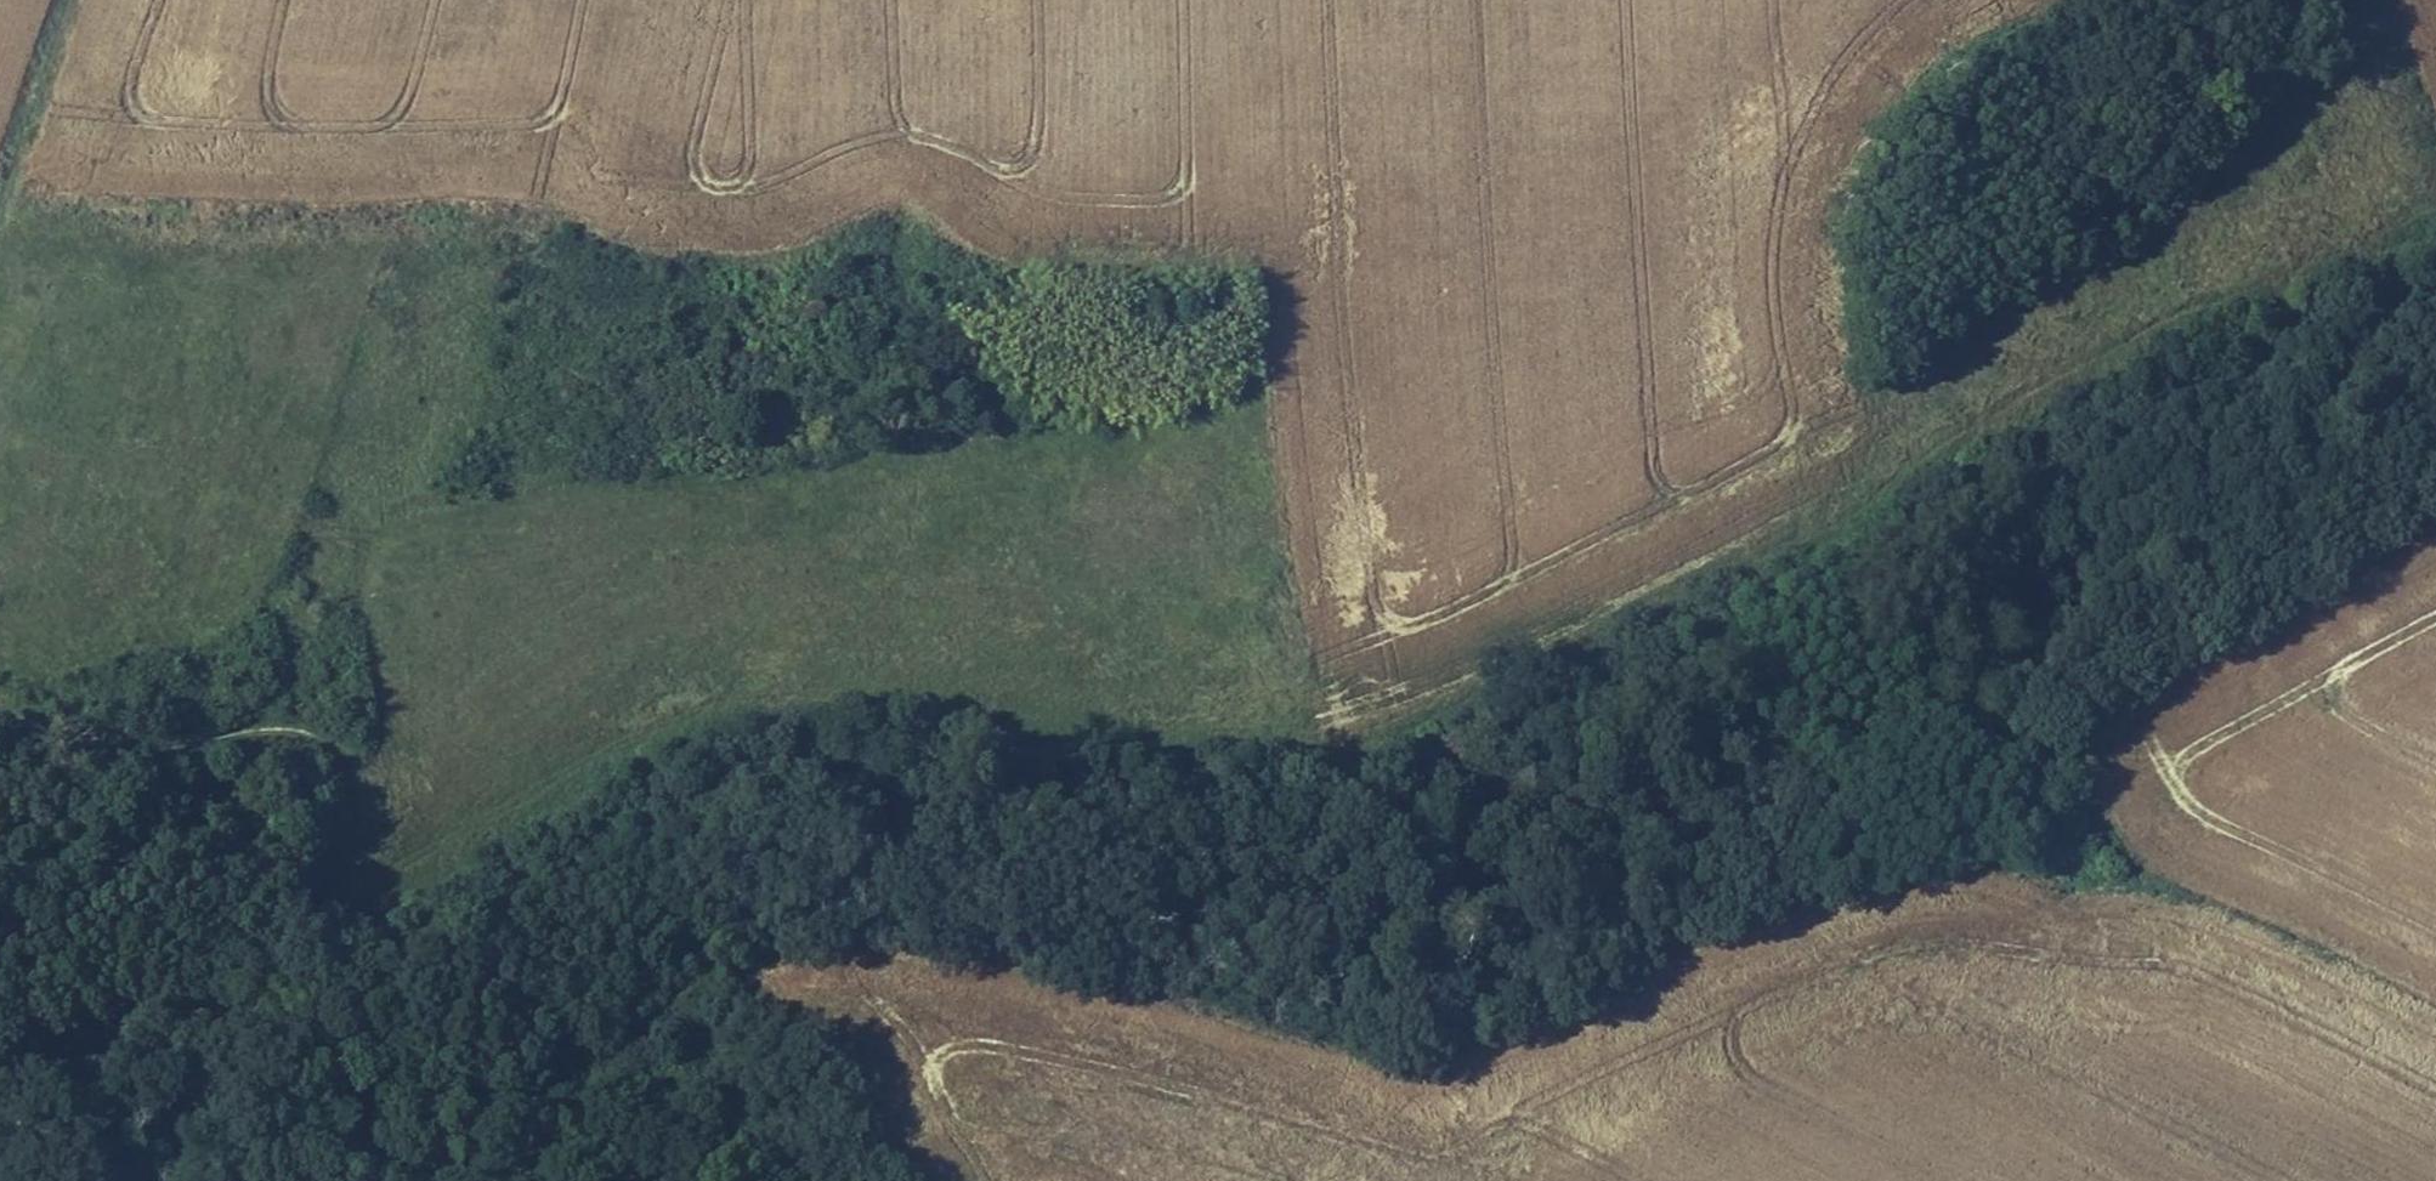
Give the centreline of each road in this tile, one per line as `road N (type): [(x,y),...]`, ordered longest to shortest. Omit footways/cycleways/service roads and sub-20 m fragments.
road 1 (track): [(0,1122),(310,932),(338,894),(363,800),(355,767),(338,745),(298,732),(115,741),(0,715)]
road 2 (track): [(0,197),(70,0)]

